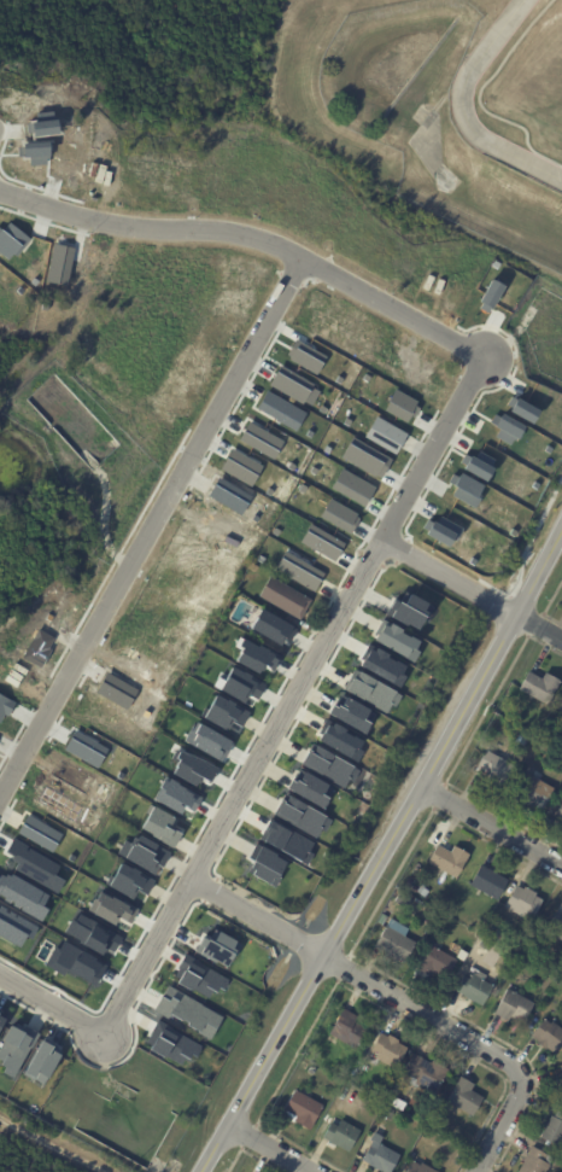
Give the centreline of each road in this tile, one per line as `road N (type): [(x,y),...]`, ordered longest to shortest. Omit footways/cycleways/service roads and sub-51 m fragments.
road 1 (residential): [(101,1027),(494,343)]
road 2 (tertiary): [(205,1171),(561,537)]
road 3 (residential): [(0,794),(314,249)]
road 4 (residential): [(494,343),(314,249),(98,208),(0,169)]
road 5 (residential): [(477,1171),(520,1094),(513,1062),(191,881)]
road 6 (residential): [(387,533),(561,641)]
road 7 (residential): [(422,781),(561,864)]

